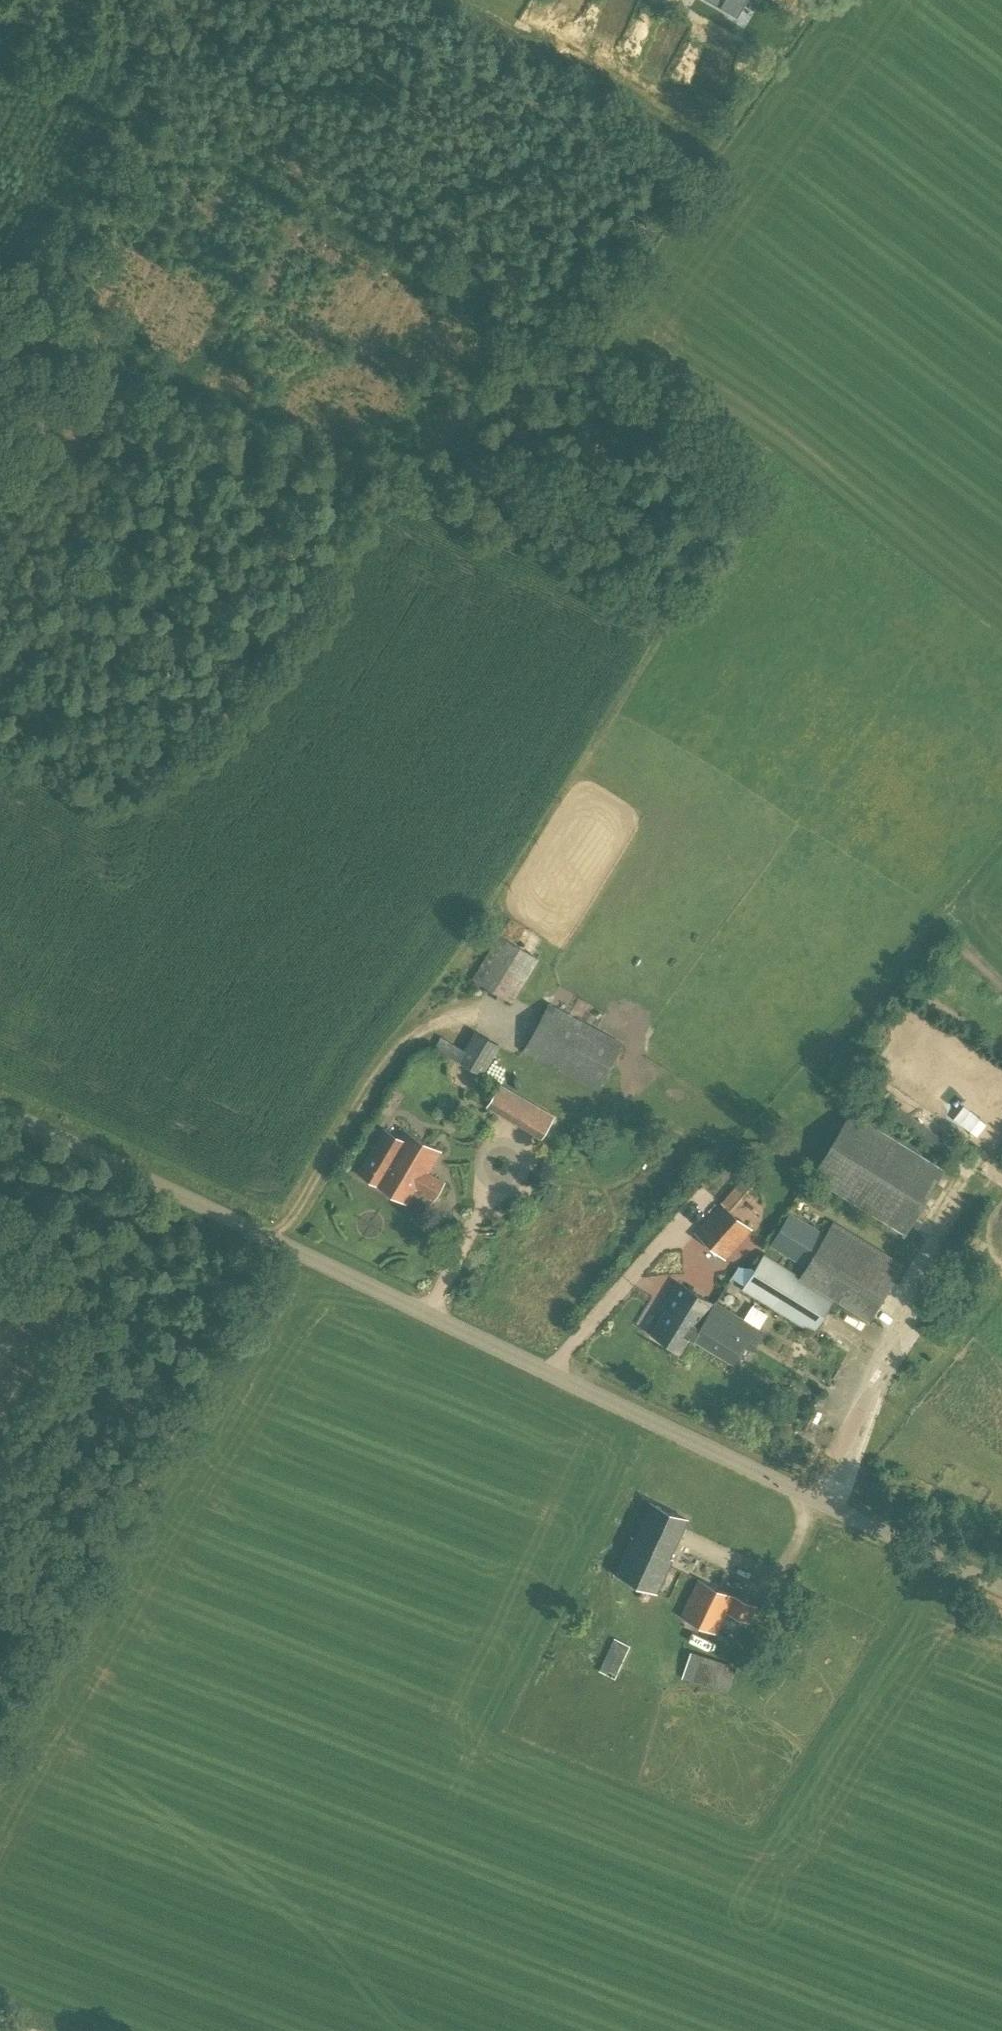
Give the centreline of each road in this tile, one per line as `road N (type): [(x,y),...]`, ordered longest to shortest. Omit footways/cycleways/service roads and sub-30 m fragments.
road 1 (tertiary): [(1001,1588),(0,1110)]

